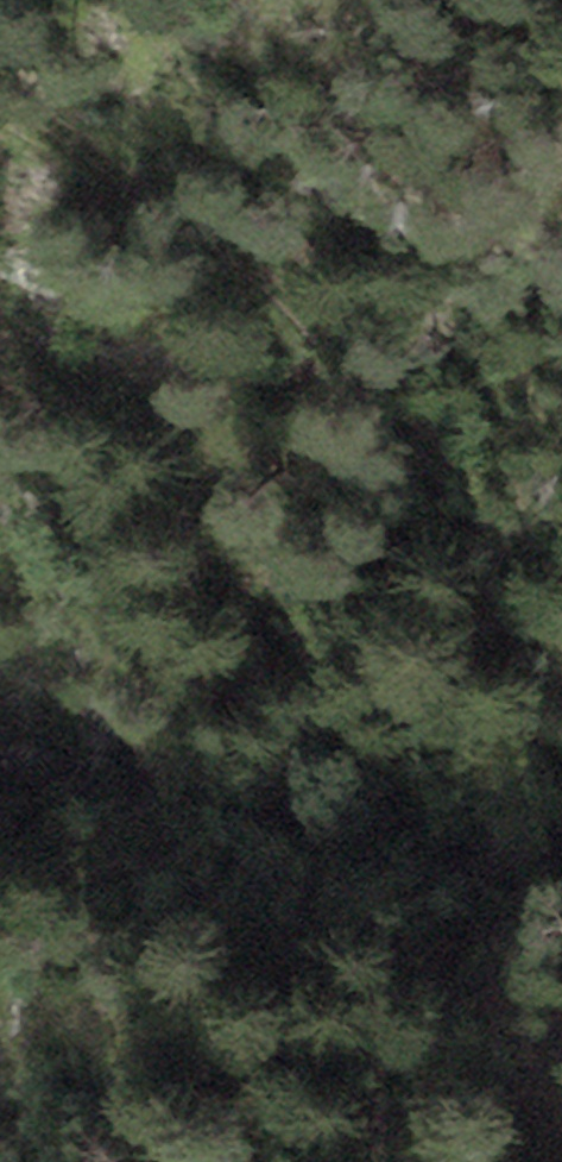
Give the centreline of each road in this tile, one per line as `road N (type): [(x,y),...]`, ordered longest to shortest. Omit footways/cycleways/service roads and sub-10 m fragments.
road 1 (trunk): [(173,1161),(166,948),(146,769),(107,581),(59,406),(0,254)]
road 2 (track): [(561,726),(510,633),(417,429),(294,305),(0,88)]
road 3 (track): [(369,1161),(366,1112),(390,1026),(432,957),(561,901)]

